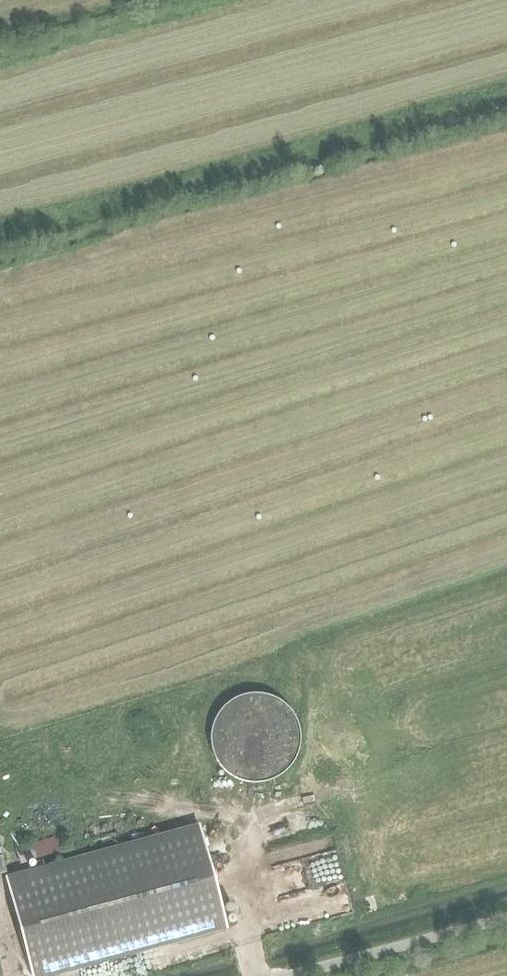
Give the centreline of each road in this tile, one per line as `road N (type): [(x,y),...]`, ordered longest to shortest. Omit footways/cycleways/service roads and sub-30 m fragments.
road 1 (unclassified): [(282,975),(506,915)]

